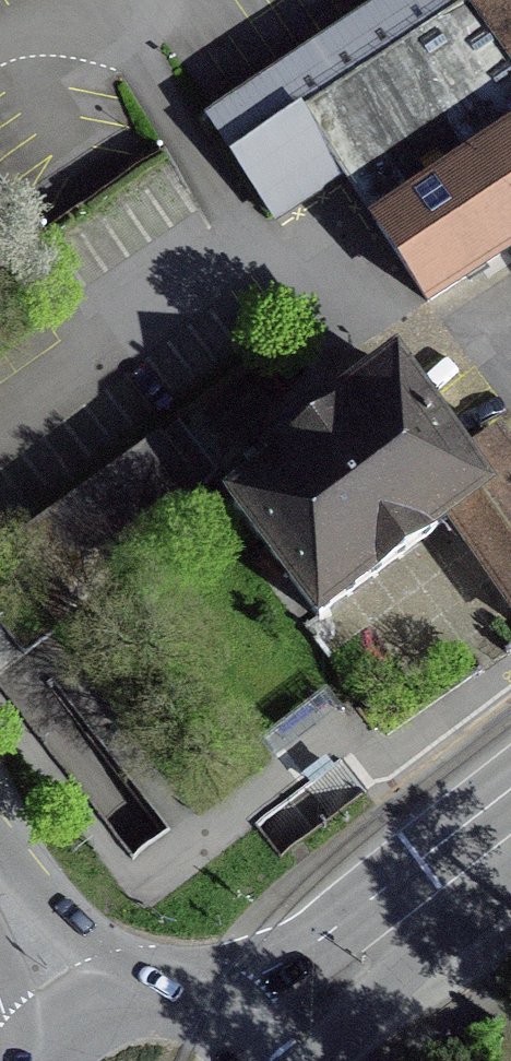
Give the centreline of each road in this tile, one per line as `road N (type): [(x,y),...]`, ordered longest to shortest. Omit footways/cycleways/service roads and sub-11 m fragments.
road 1 (primary): [(254,1049),(510,847)]
road 2 (primary): [(254,1049),(229,1025),(176,999),(141,998),(69,1030)]
road 3 (primary): [(0,906),(69,1030)]

